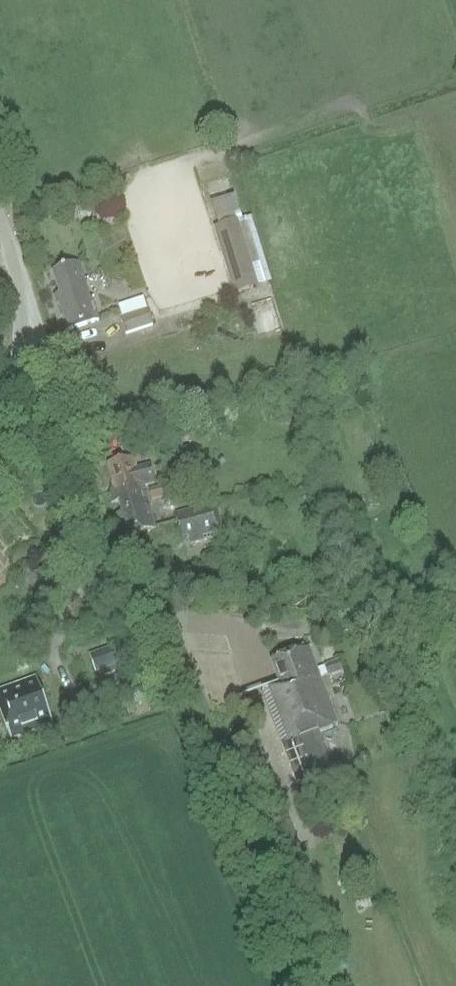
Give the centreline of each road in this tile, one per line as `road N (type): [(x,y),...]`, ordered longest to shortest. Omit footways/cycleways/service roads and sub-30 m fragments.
road 1 (unclassified): [(190,705),(147,616),(110,571),(48,361),(24,331)]
road 2 (track): [(302,985),(190,705)]

